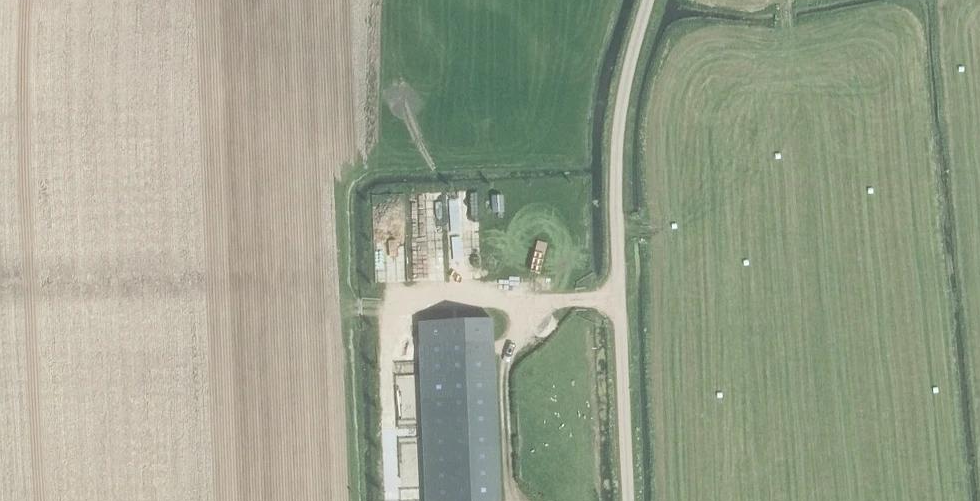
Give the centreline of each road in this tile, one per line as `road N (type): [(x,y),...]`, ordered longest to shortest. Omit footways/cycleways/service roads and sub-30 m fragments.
road 1 (unclassified): [(628,500),(617,147),(648,0)]

